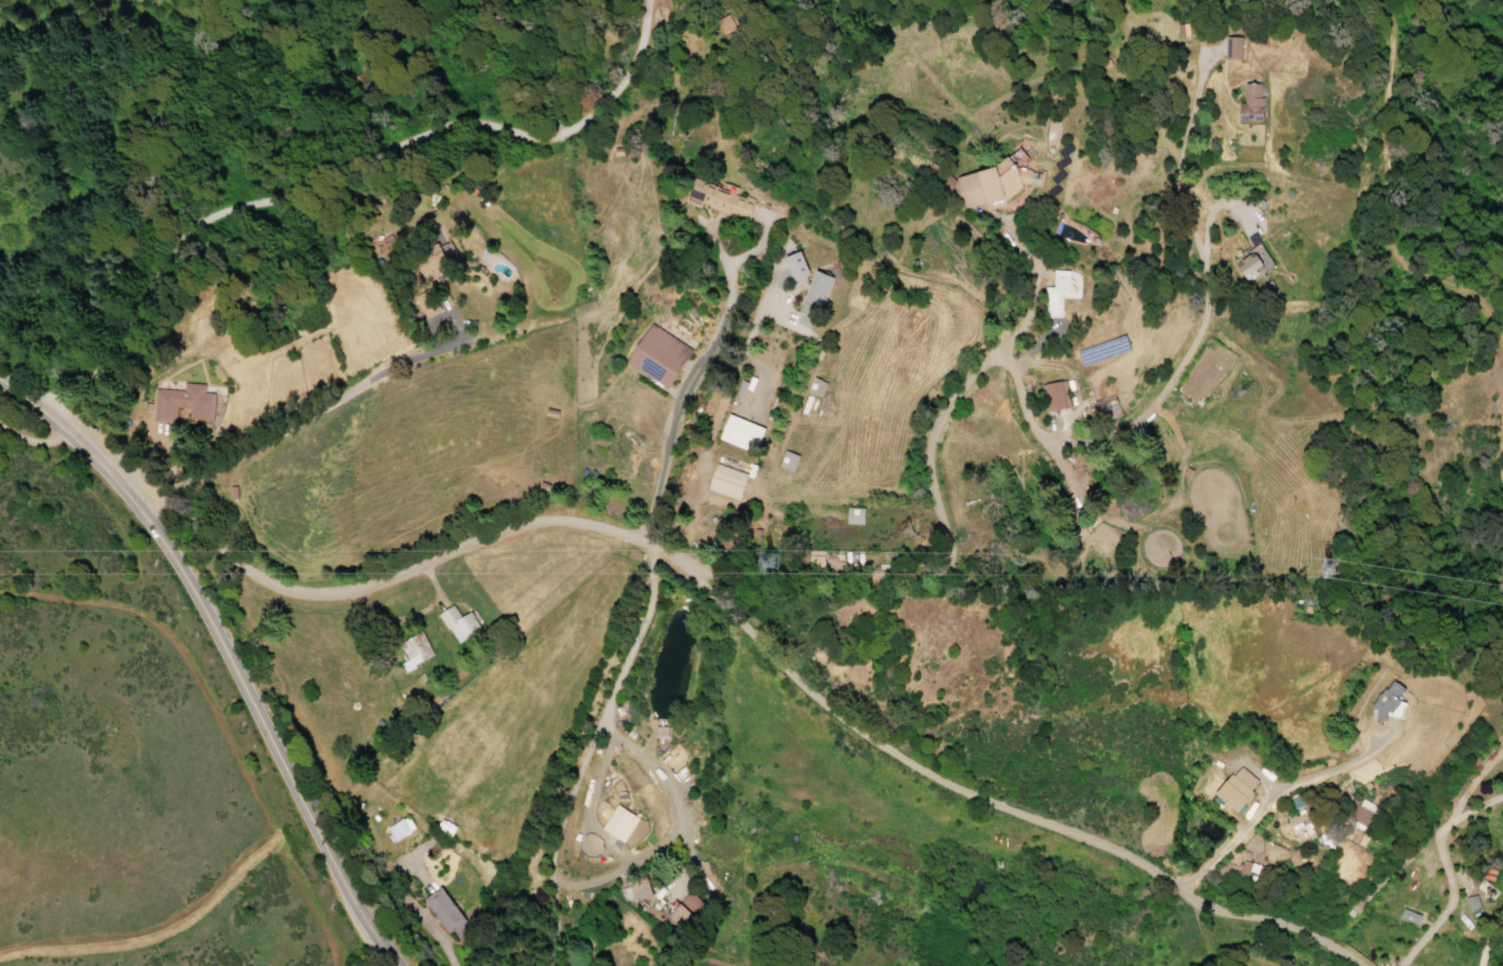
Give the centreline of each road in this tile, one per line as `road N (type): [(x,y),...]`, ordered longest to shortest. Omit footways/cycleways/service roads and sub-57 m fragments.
road 1 (track): [(35,408),(123,348),(175,244),(219,209),(313,188),(356,160),(441,134),(539,142),(587,119),(625,77),(645,0)]
road 2 (residential): [(691,571),(816,701),(905,764),(1139,864),(1206,906),(1341,947),(1360,965)]
road 3 (secondary): [(0,383),(103,469),(171,555),(358,913),(396,965)]
road 4 (residential): [(690,570),(755,579),(922,577),(939,570),(945,535),(927,449),(938,419),(1023,322),(1030,268),(1006,236)]
road 5 (track): [(1345,0),(1379,15),(1391,31),(1378,138),(1388,261),(1398,275),(1476,306),(1499,344),(1494,480),(1502,499)]
road 6 (residential): [(171,555),(234,565),(294,594),(369,593),(531,528),(616,540),(691,571)]

